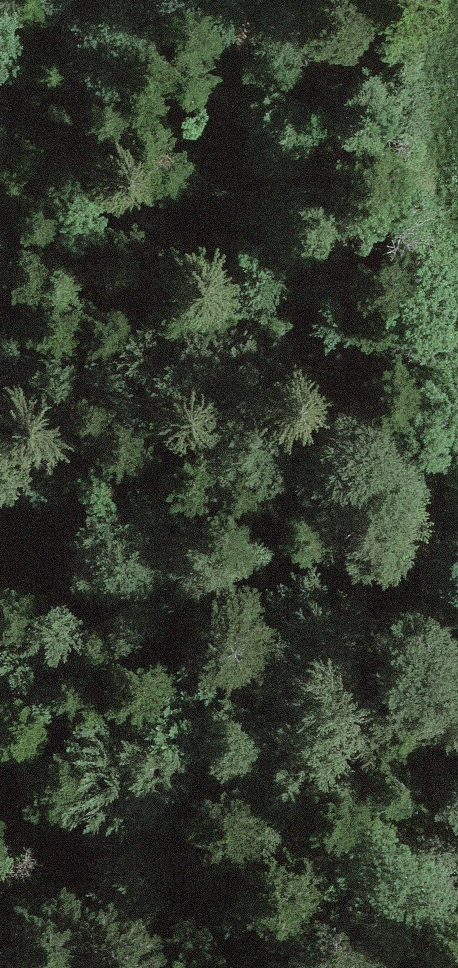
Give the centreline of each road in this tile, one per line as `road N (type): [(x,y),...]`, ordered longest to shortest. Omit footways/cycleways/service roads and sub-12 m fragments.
road 1 (track): [(457,838),(414,816),(292,634),(171,539),(0,351)]
road 2 (track): [(457,615),(438,517),(332,311),(253,0)]

